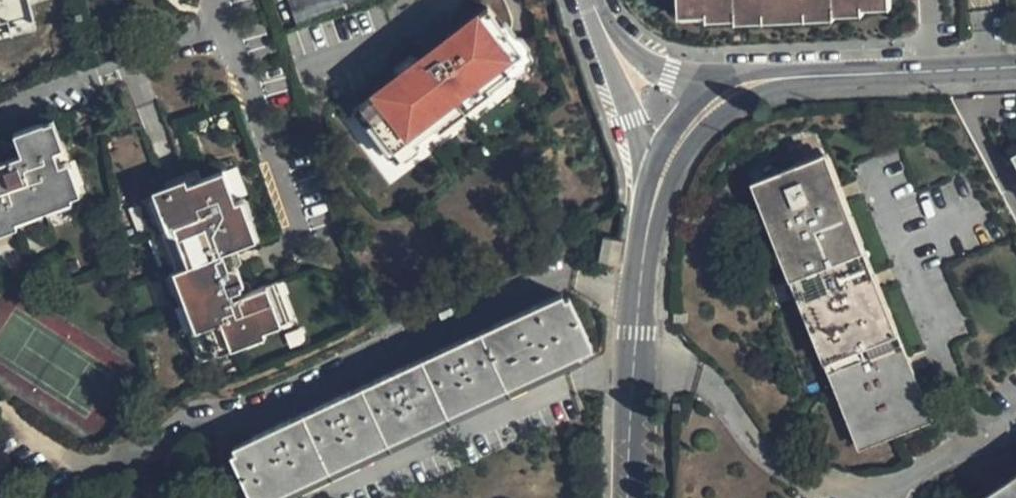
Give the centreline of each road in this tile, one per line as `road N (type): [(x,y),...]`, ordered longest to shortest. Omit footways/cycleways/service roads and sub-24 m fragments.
road 1 (residential): [(629,497),(636,311),(661,186)]
road 2 (residential): [(741,85),(1015,68)]
road 3 (residential): [(599,24),(661,186)]
road 4 (residential): [(741,85),(670,78),(599,24)]
road 5 (residential): [(661,186),(687,133),(741,85)]

